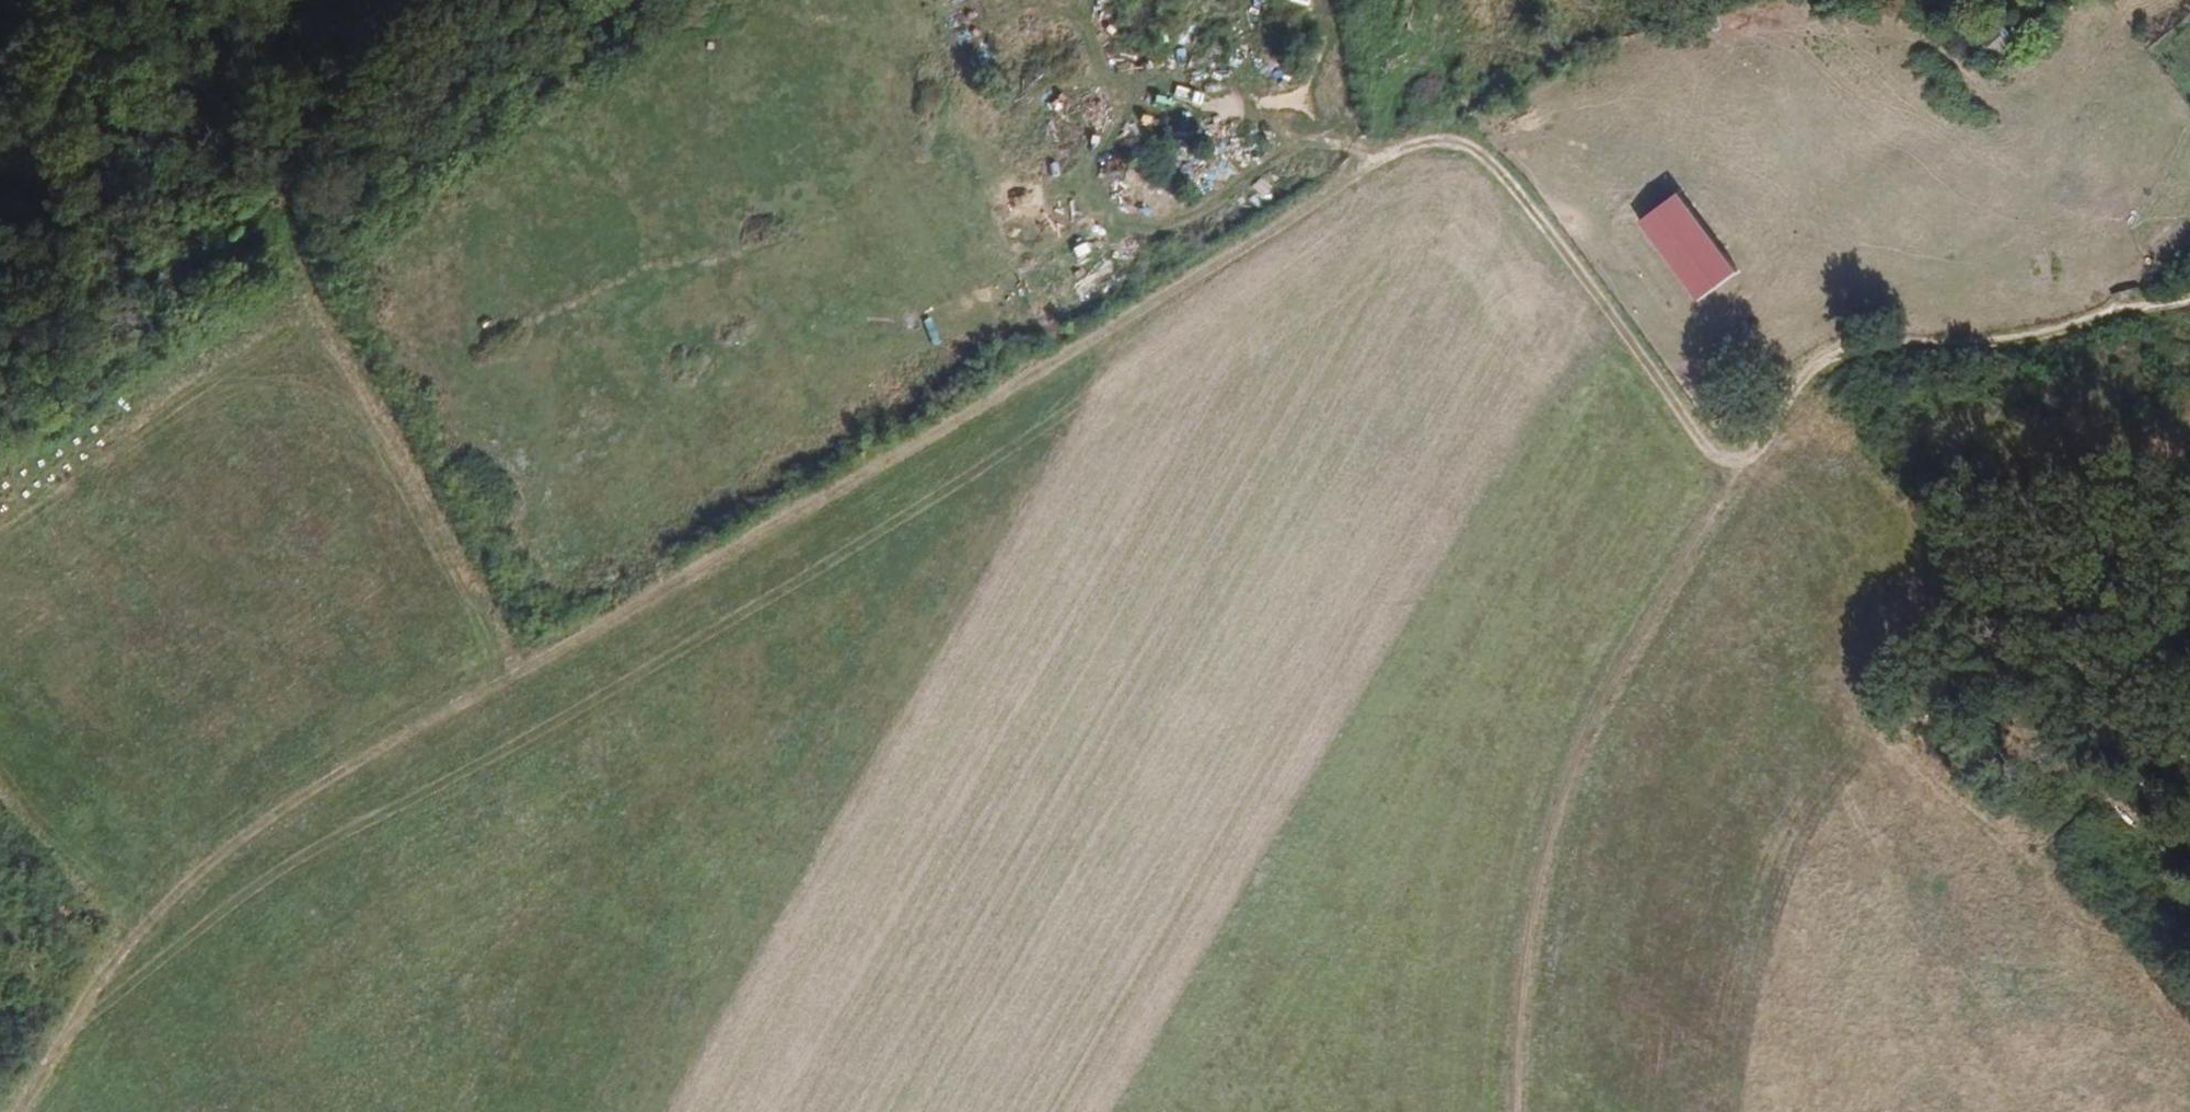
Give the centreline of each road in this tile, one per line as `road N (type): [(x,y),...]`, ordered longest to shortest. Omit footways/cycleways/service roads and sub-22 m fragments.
road 1 (track): [(19,1111),(143,927),(209,864),(337,773),(936,432),(1358,175),(1415,149),(1460,147),(1492,162),(1693,431),(1717,458),(1741,464)]
road 2 (track): [(2189,299),(2006,342),(1864,346),(1828,358),(1798,385),(1741,464)]

